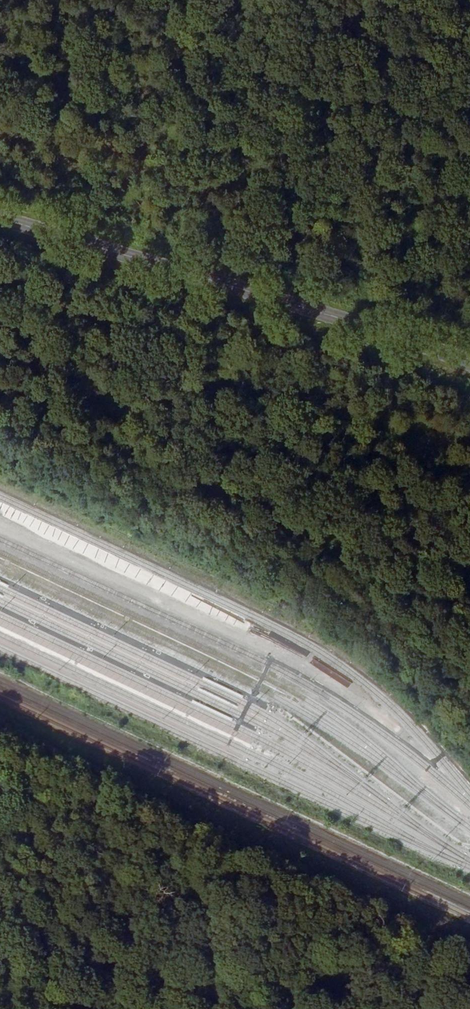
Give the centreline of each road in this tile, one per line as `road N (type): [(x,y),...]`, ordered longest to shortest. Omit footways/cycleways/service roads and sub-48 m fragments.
road 1 (secondary): [(0,216),(321,310),(469,370)]
road 2 (track): [(0,934),(141,968),(231,1008)]

